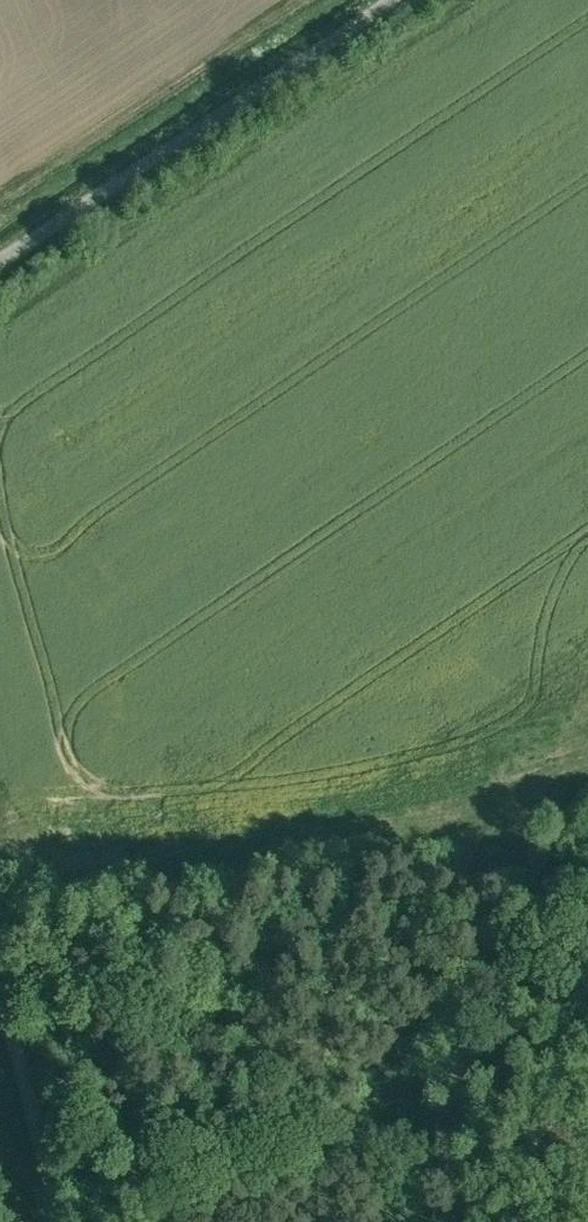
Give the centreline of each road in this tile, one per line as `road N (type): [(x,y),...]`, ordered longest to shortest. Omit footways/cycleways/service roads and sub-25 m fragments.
road 1 (unclassified): [(0,267),(399,0)]
road 2 (unclassified): [(39,1221),(0,1040)]

